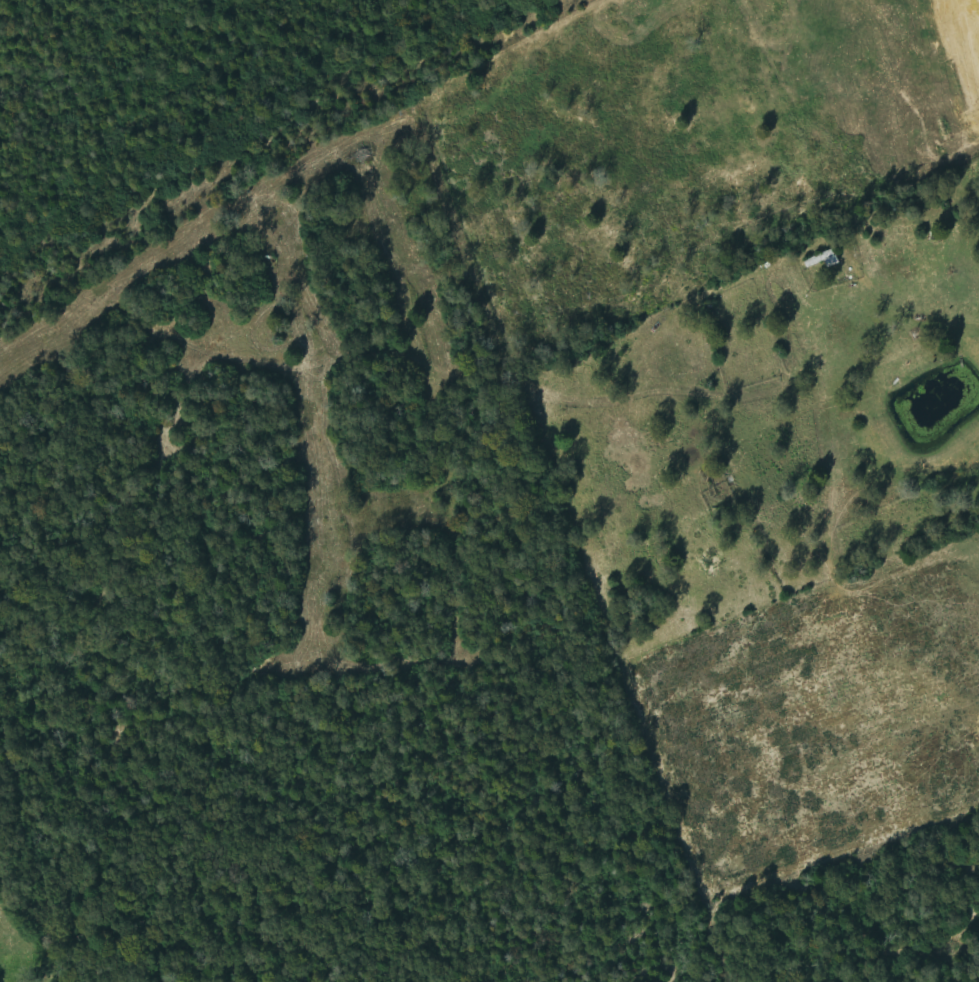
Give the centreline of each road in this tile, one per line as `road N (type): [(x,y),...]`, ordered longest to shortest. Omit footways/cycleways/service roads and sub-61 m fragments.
road 1 (residential): [(978,224),(799,326)]

